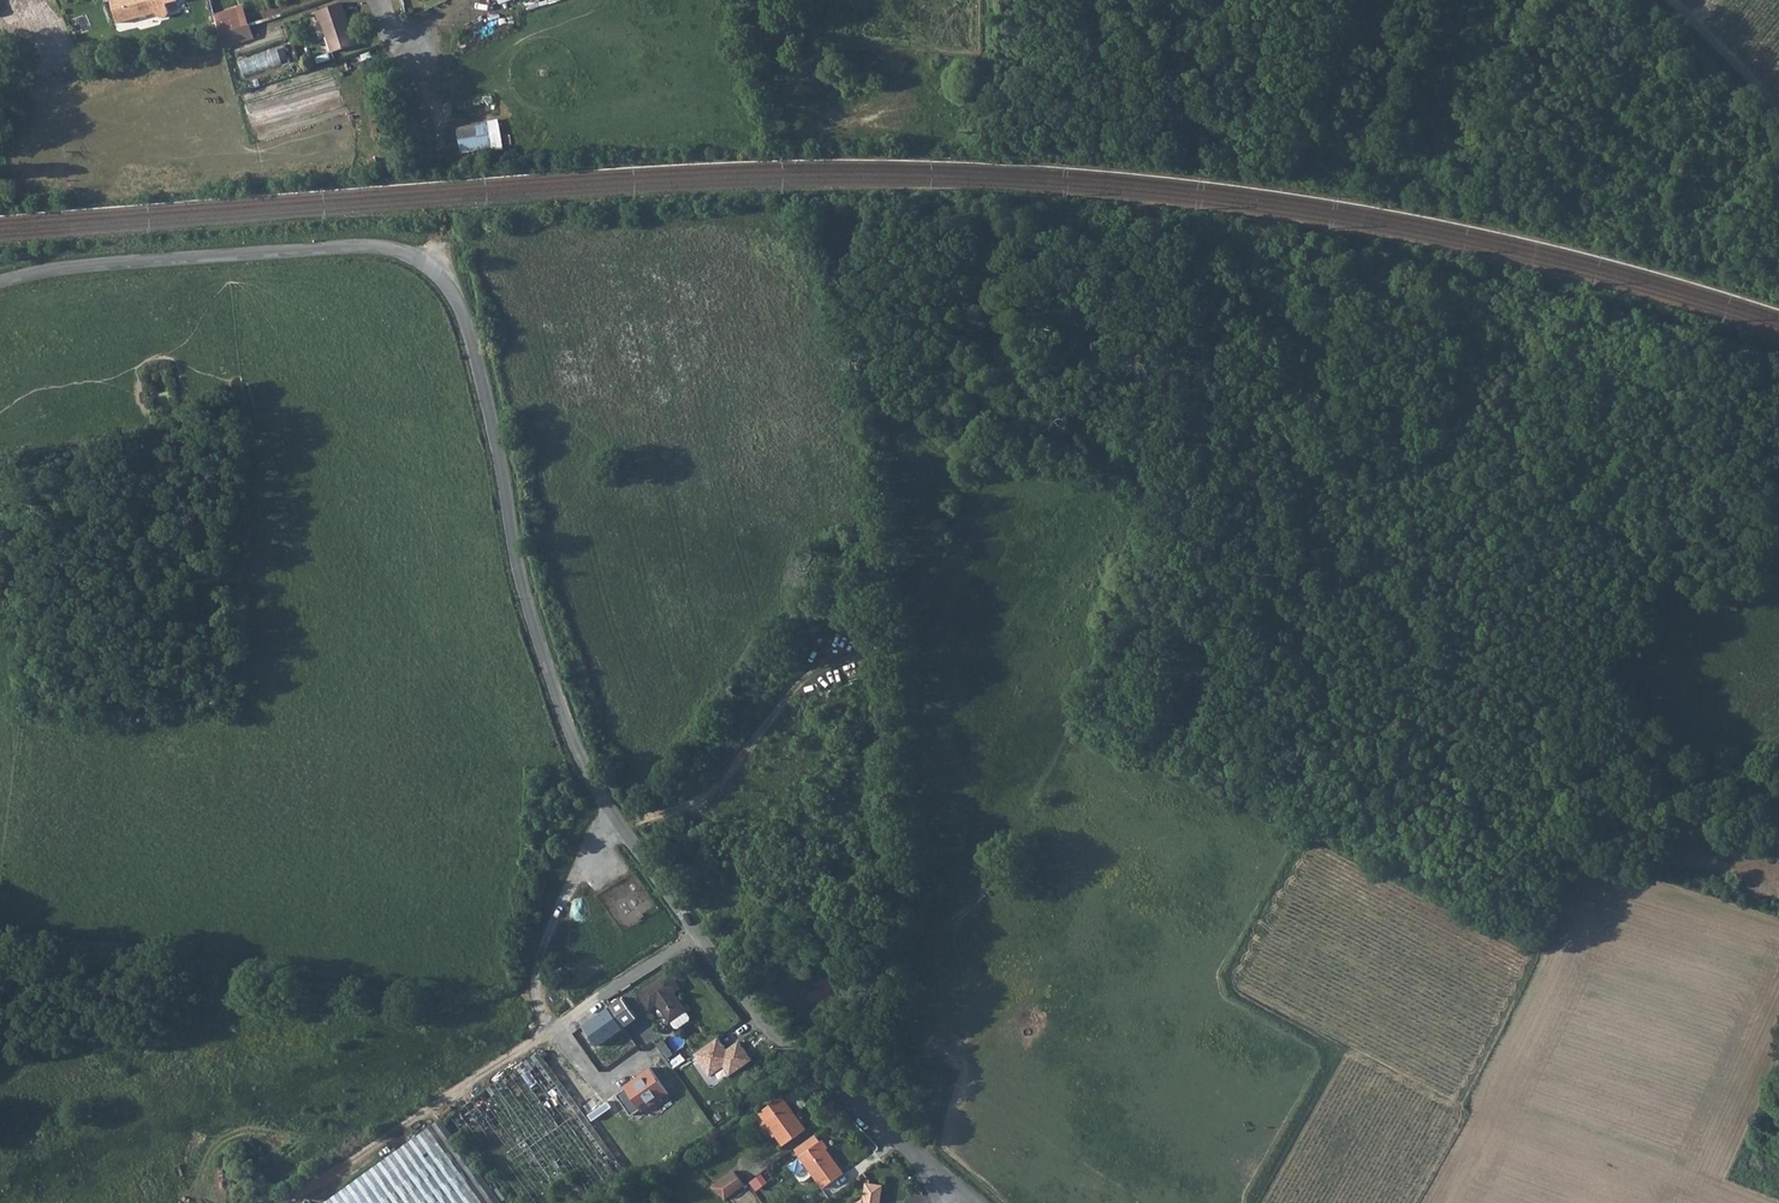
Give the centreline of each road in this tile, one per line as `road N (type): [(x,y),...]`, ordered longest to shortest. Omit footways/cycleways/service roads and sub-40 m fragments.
road 1 (unclassified): [(0,284),(57,268),(380,247),(428,255),(460,292),(524,591),(586,770),(698,938)]
road 2 (track): [(1778,368),(1527,292),(1167,227)]
road 3 (track): [(427,158),(605,144),(779,150)]
road 4 (residential): [(698,938),(788,1042),(914,1156)]
road 5 (residential): [(382,0),(427,158)]
road 6 (track): [(1662,0),(1778,115)]

